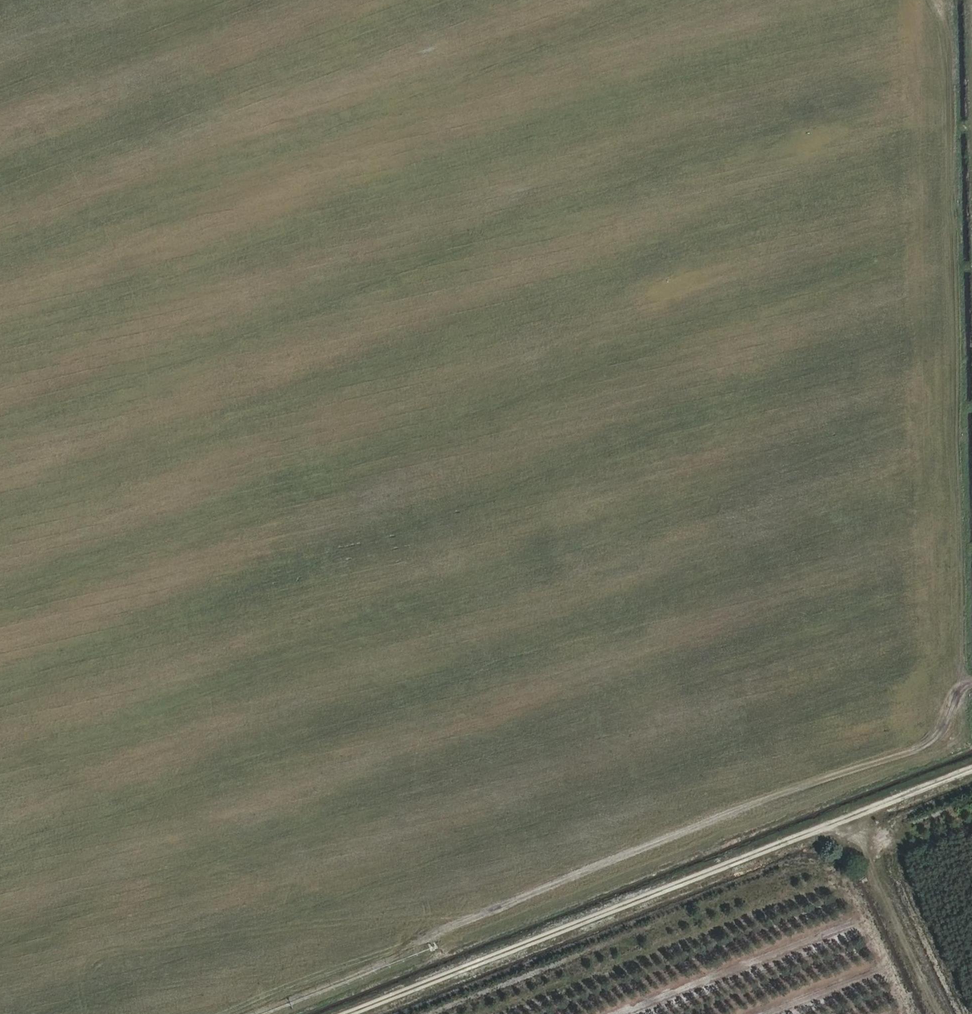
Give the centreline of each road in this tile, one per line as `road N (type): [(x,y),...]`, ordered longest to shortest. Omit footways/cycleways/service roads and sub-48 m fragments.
road 1 (track): [(381,1013),(971,786)]
road 2 (track): [(941,1013),(854,832)]

